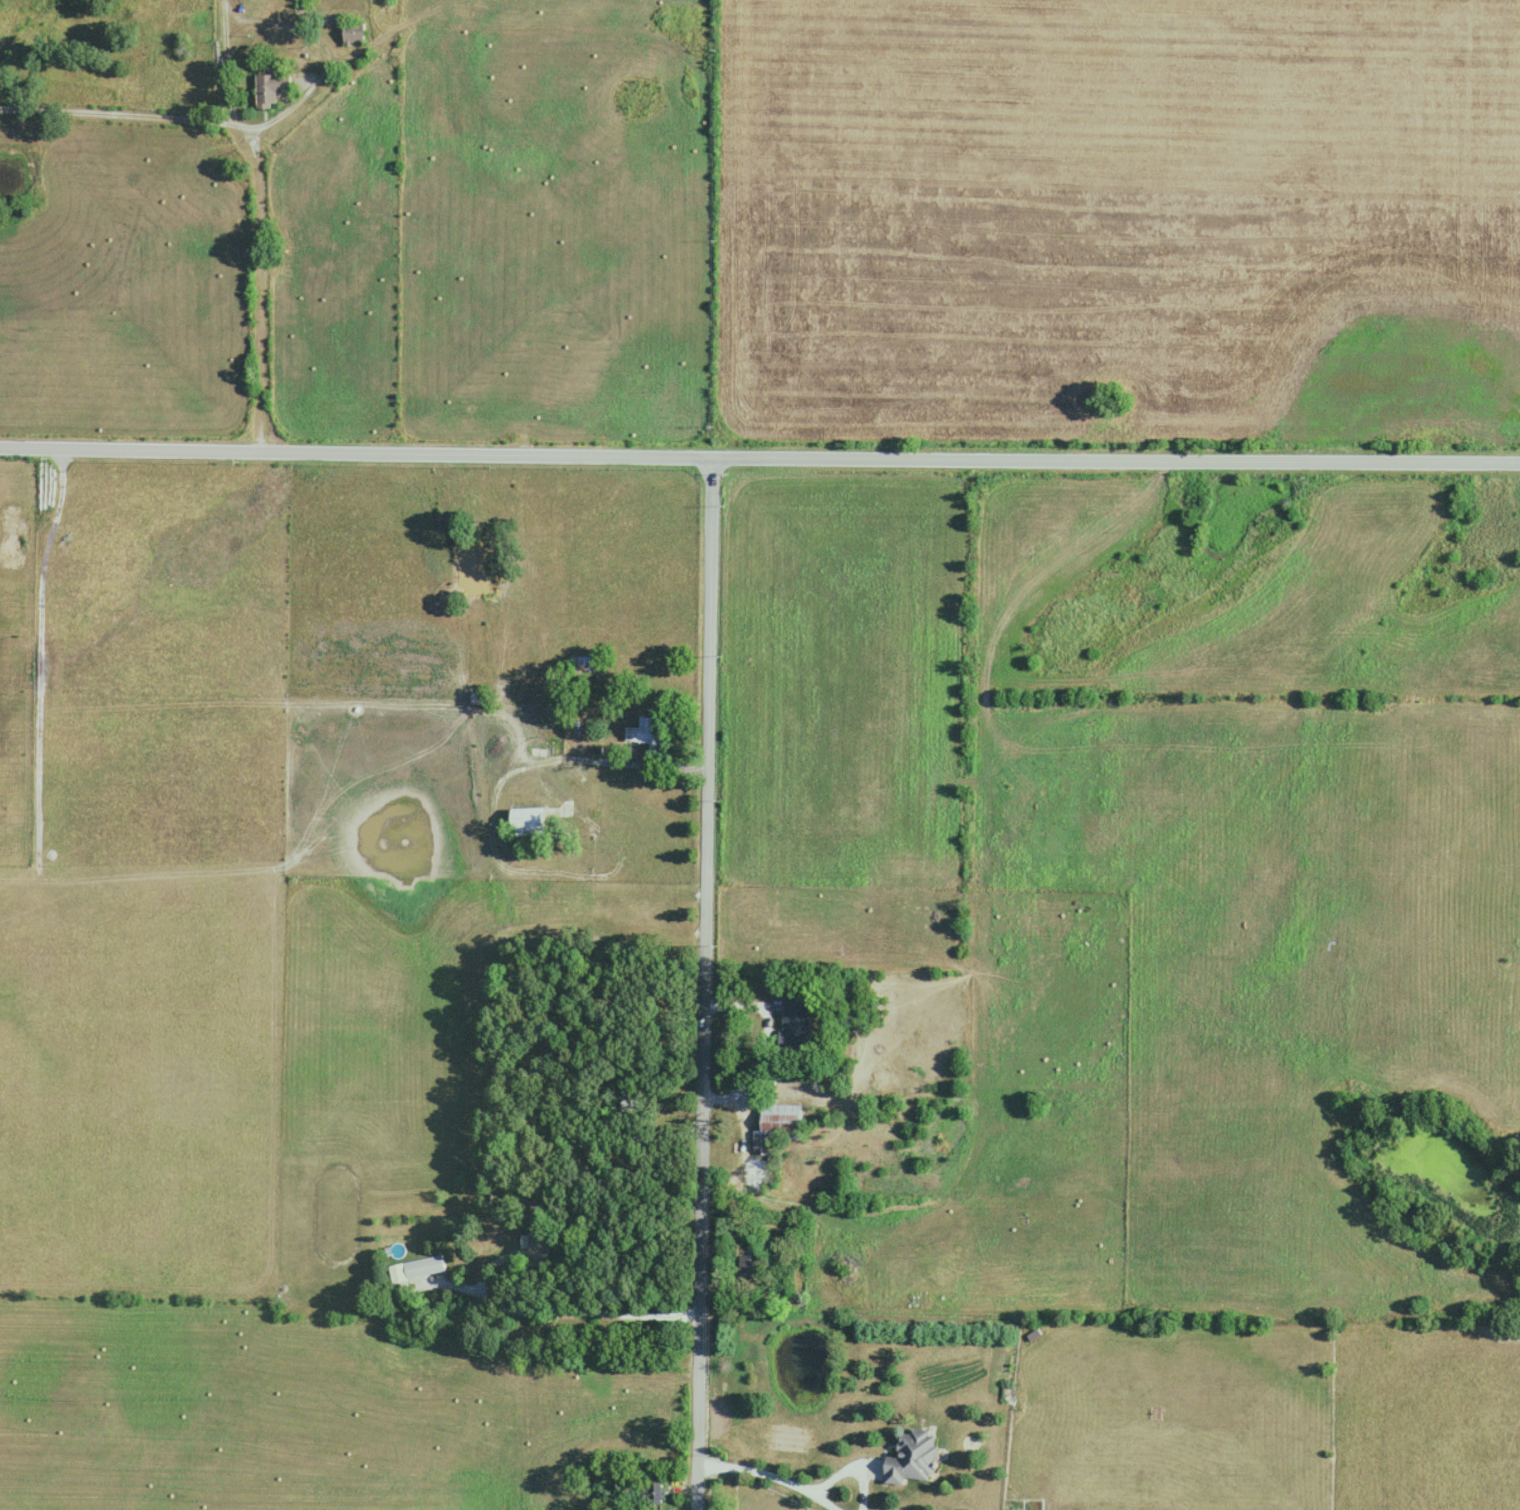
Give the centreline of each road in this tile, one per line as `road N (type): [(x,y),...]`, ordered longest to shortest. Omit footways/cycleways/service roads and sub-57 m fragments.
road 1 (residential): [(1519,465),(0,447)]
road 2 (residential): [(697,1509),(712,458)]

